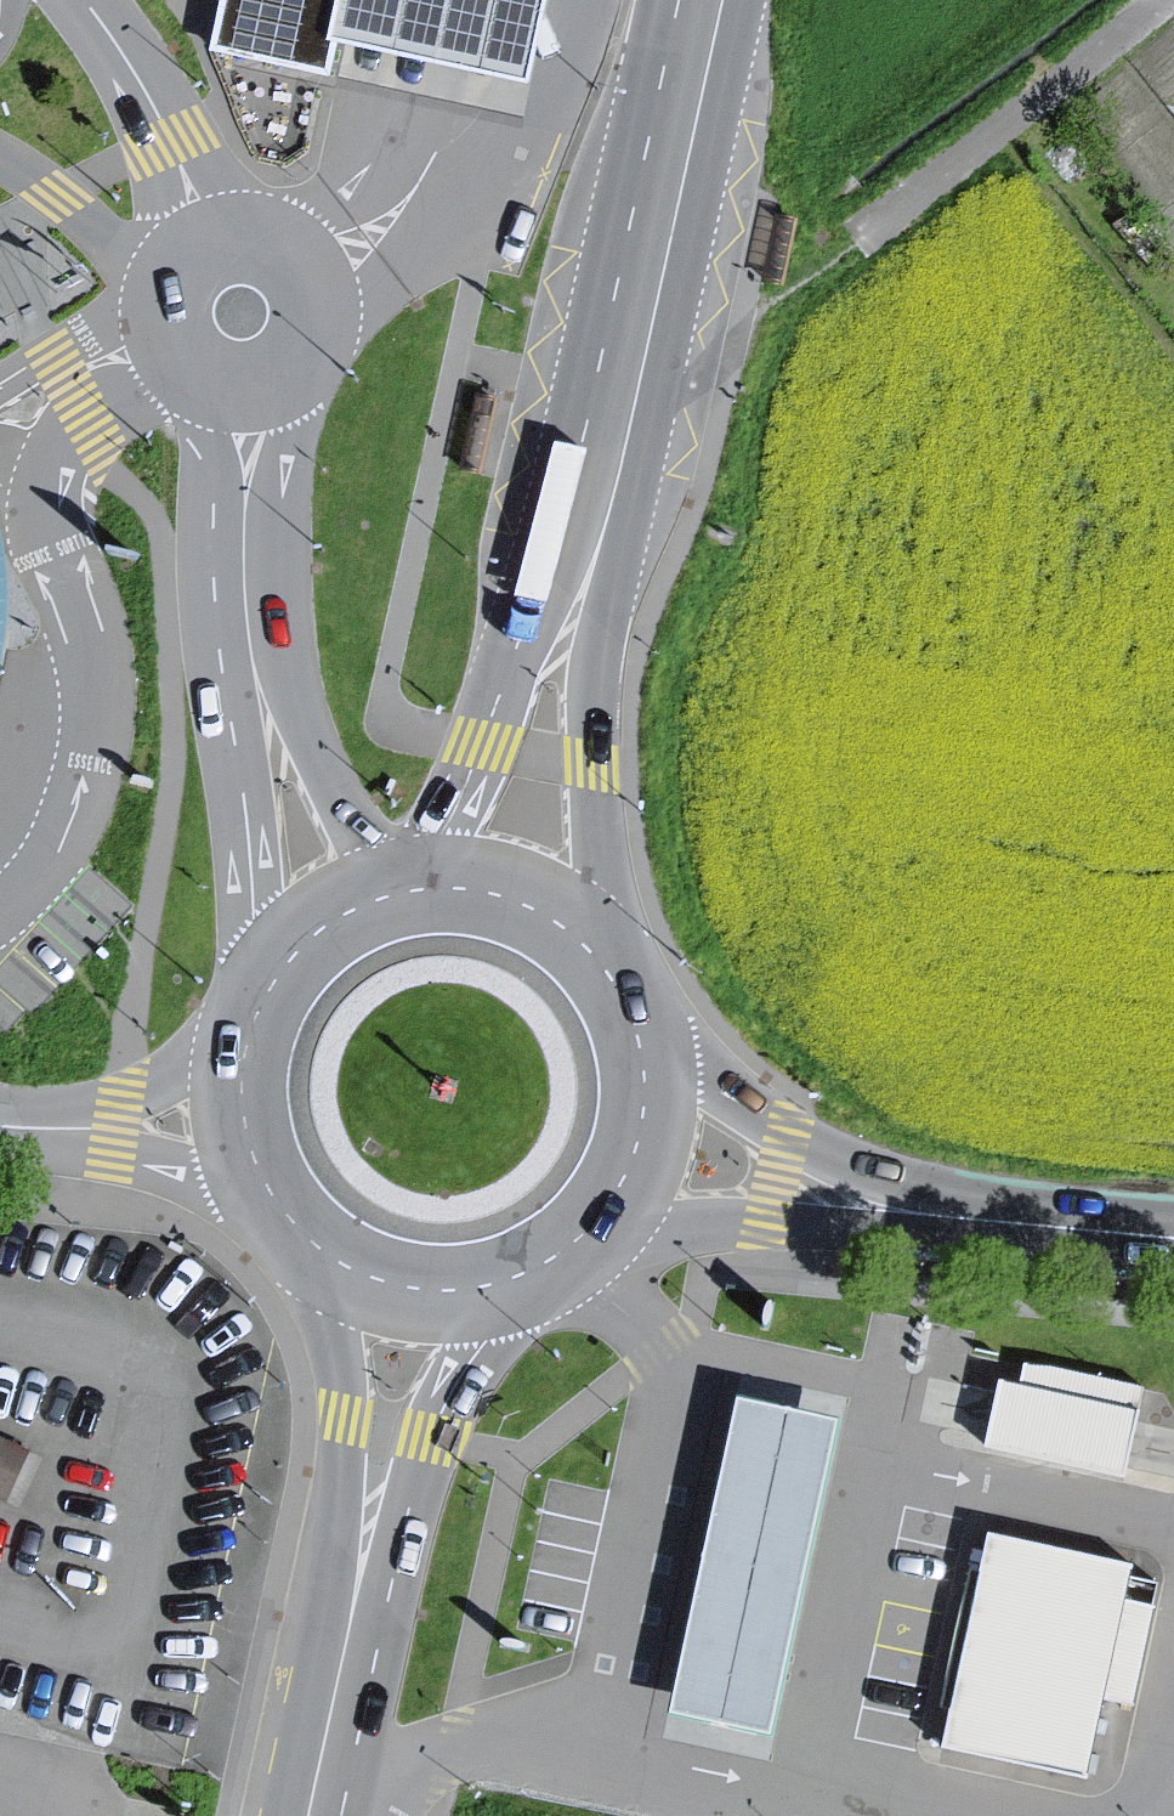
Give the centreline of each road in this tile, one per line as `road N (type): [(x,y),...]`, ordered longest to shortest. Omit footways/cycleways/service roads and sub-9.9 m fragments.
road 1 (secondary): [(584,580),(709,0)]
road 2 (secondary): [(608,977),(584,580)]
road 3 (secondary): [(584,580),(409,895)]
road 4 (unclassified): [(1159,0),(895,214)]
road 5 (secondary): [(923,1212),(787,1135),(637,1034)]
road 6 (secondary): [(588,1235),(923,1212)]
road 7 (secondary): [(307,1242),(358,1572)]
road 8 (secondary): [(358,1572),(507,1285)]
road 9 (unclassified): [(266,714),(245,573),(249,393)]
road 10 (unclassified): [(266,714),(262,1005)]
road 11 (unclassified): [(209,247),(143,87),(85,0)]
road 12 (unclassified): [(249,393),(302,364),(318,325),(317,302),(309,279),(275,248),(231,240),(209,247)]
road 13 (secondary): [(923,1212),(1173,1239)]
road 14 (secondary): [(309,1815),(358,1572)]
road 15 (secondary): [(608,977),(569,936),(520,907),(466,893),(409,895)]
road 16 (unclassified): [(397,898),(266,714)]
road 17 (secondary): [(588,1235),(624,1185),(643,1126),(637,1034)]
road 18 (secondary): [(307,1242),(367,1280),(401,1291),(437,1295),(507,1285)]
road 19 (unclassified): [(209,247),(170,291),(168,336),(191,374),(249,393)]
road 20 (secondary): [(397,898),(317,936),(262,1005)]
road 21 (secondary): [(250,1036),(244,1121),(273,1201)]
road 22 (residential): [(123,1129),(273,1201)]
road 23 (residential): [(250,1036),(123,1129)]
road 24 (residential): [(123,1129),(0,1124)]

